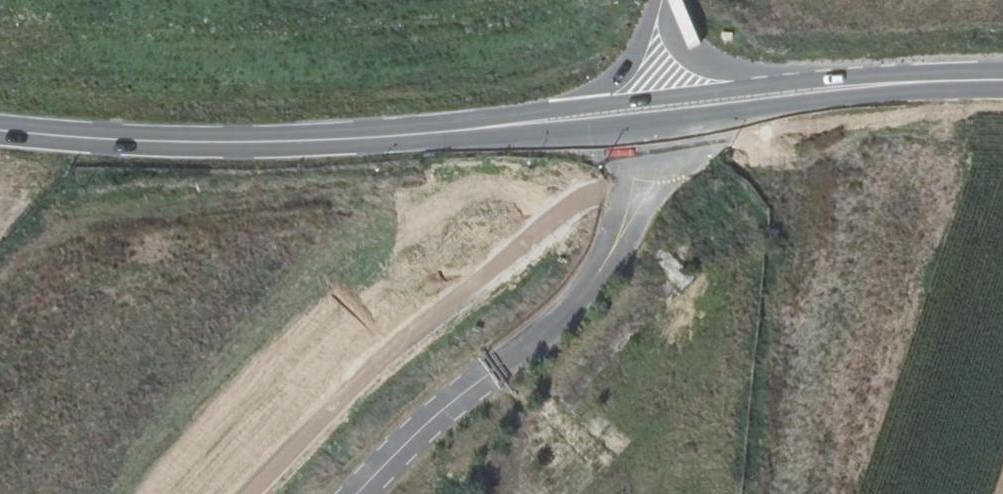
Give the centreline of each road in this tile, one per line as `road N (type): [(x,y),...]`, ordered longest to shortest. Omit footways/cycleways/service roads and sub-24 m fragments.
road 1 (unclassified): [(247,493),(396,347),(574,202),(621,194),(655,201)]
road 2 (secondary): [(512,125),(282,142),(0,131)]
road 3 (secondary): [(512,125),(573,130),(893,83)]
road 4 (secondary): [(803,82),(571,108)]
road 5 (unclassified): [(803,82),(730,72),(699,55),(682,33),(675,0)]
road 6 (unclassified): [(661,0),(626,69),(571,108)]

